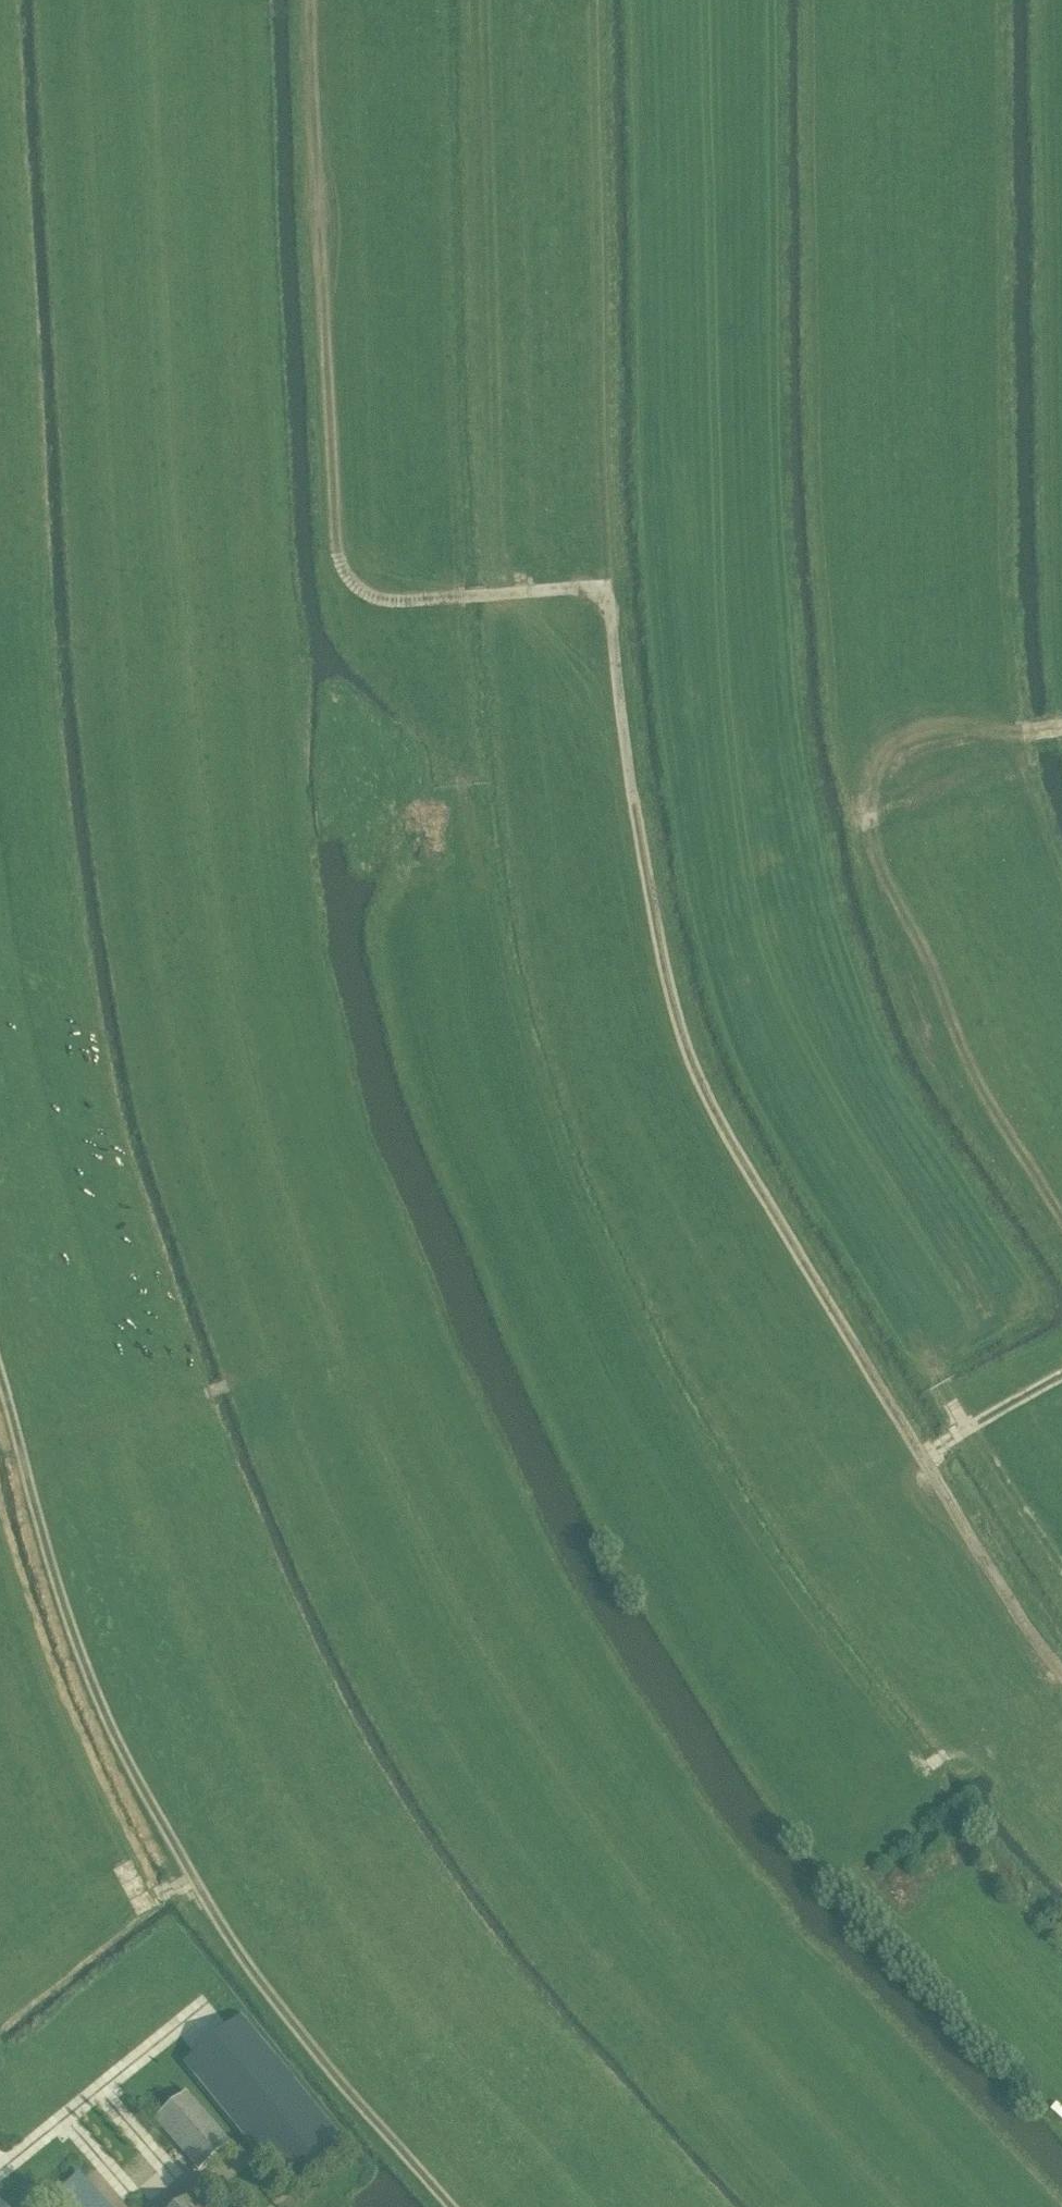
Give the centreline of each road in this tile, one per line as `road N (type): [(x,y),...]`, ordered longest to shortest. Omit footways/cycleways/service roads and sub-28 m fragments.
road 1 (track): [(924,1460),(699,1078),(669,987),(604,586),(398,603),(363,595),(335,555),(316,0)]
road 2 (track): [(1061,1675),(924,1460),(967,1429),(931,1371)]

